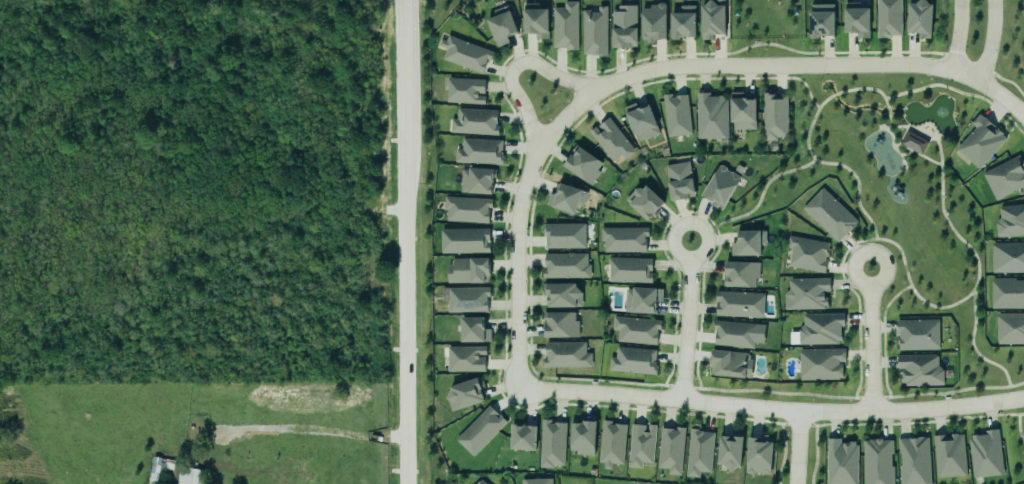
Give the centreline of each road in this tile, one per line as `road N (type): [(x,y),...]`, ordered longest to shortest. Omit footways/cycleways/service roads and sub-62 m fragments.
road 1 (residential): [(520,378),(529,387),(823,412),(1023,397)]
road 2 (tertiary): [(406,483),(400,0)]
road 3 (residential): [(1004,98),(949,68),(880,63),(636,72),(572,101)]
road 4 (residential): [(572,101),(537,148),(516,220),(520,378)]
road 5 (residential): [(593,88),(531,62),(514,66),(510,84),(537,148)]
road 6 (residential): [(691,240),(681,398)]
road 7 (residential): [(869,268),(872,410)]

